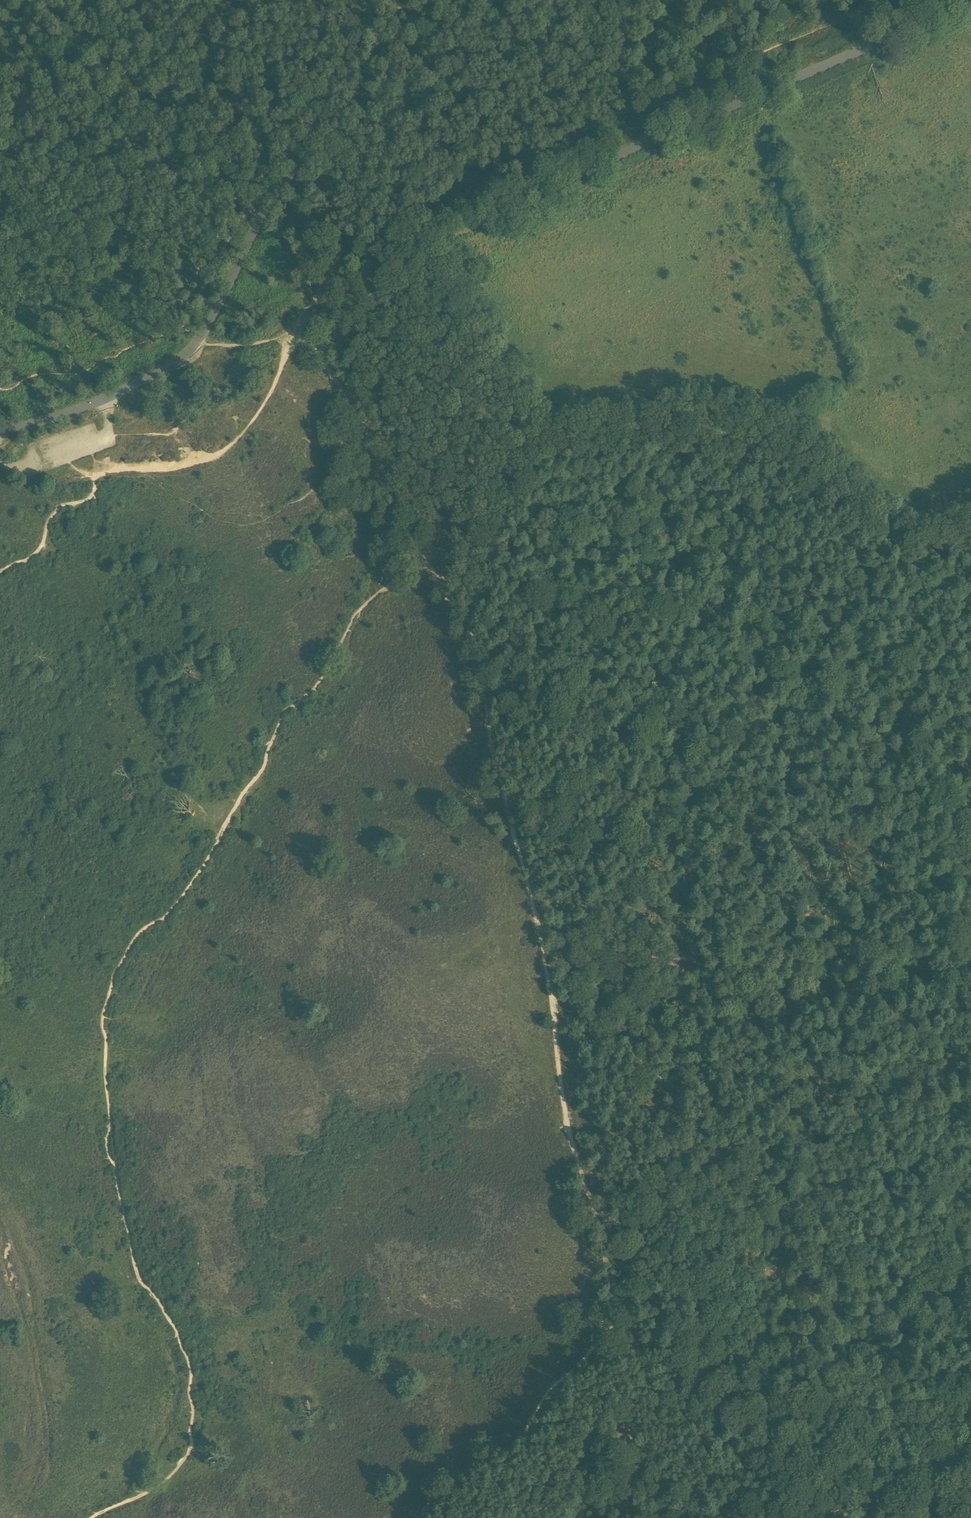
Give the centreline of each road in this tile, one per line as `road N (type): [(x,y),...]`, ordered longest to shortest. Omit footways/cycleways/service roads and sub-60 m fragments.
road 1 (unclassified): [(0,432),(114,393),(185,351),(212,317),(266,208),(312,158),(343,153),(457,177),(546,182),(970,1)]
road 2 (track): [(637,1517),(631,1426),(658,1398)]

